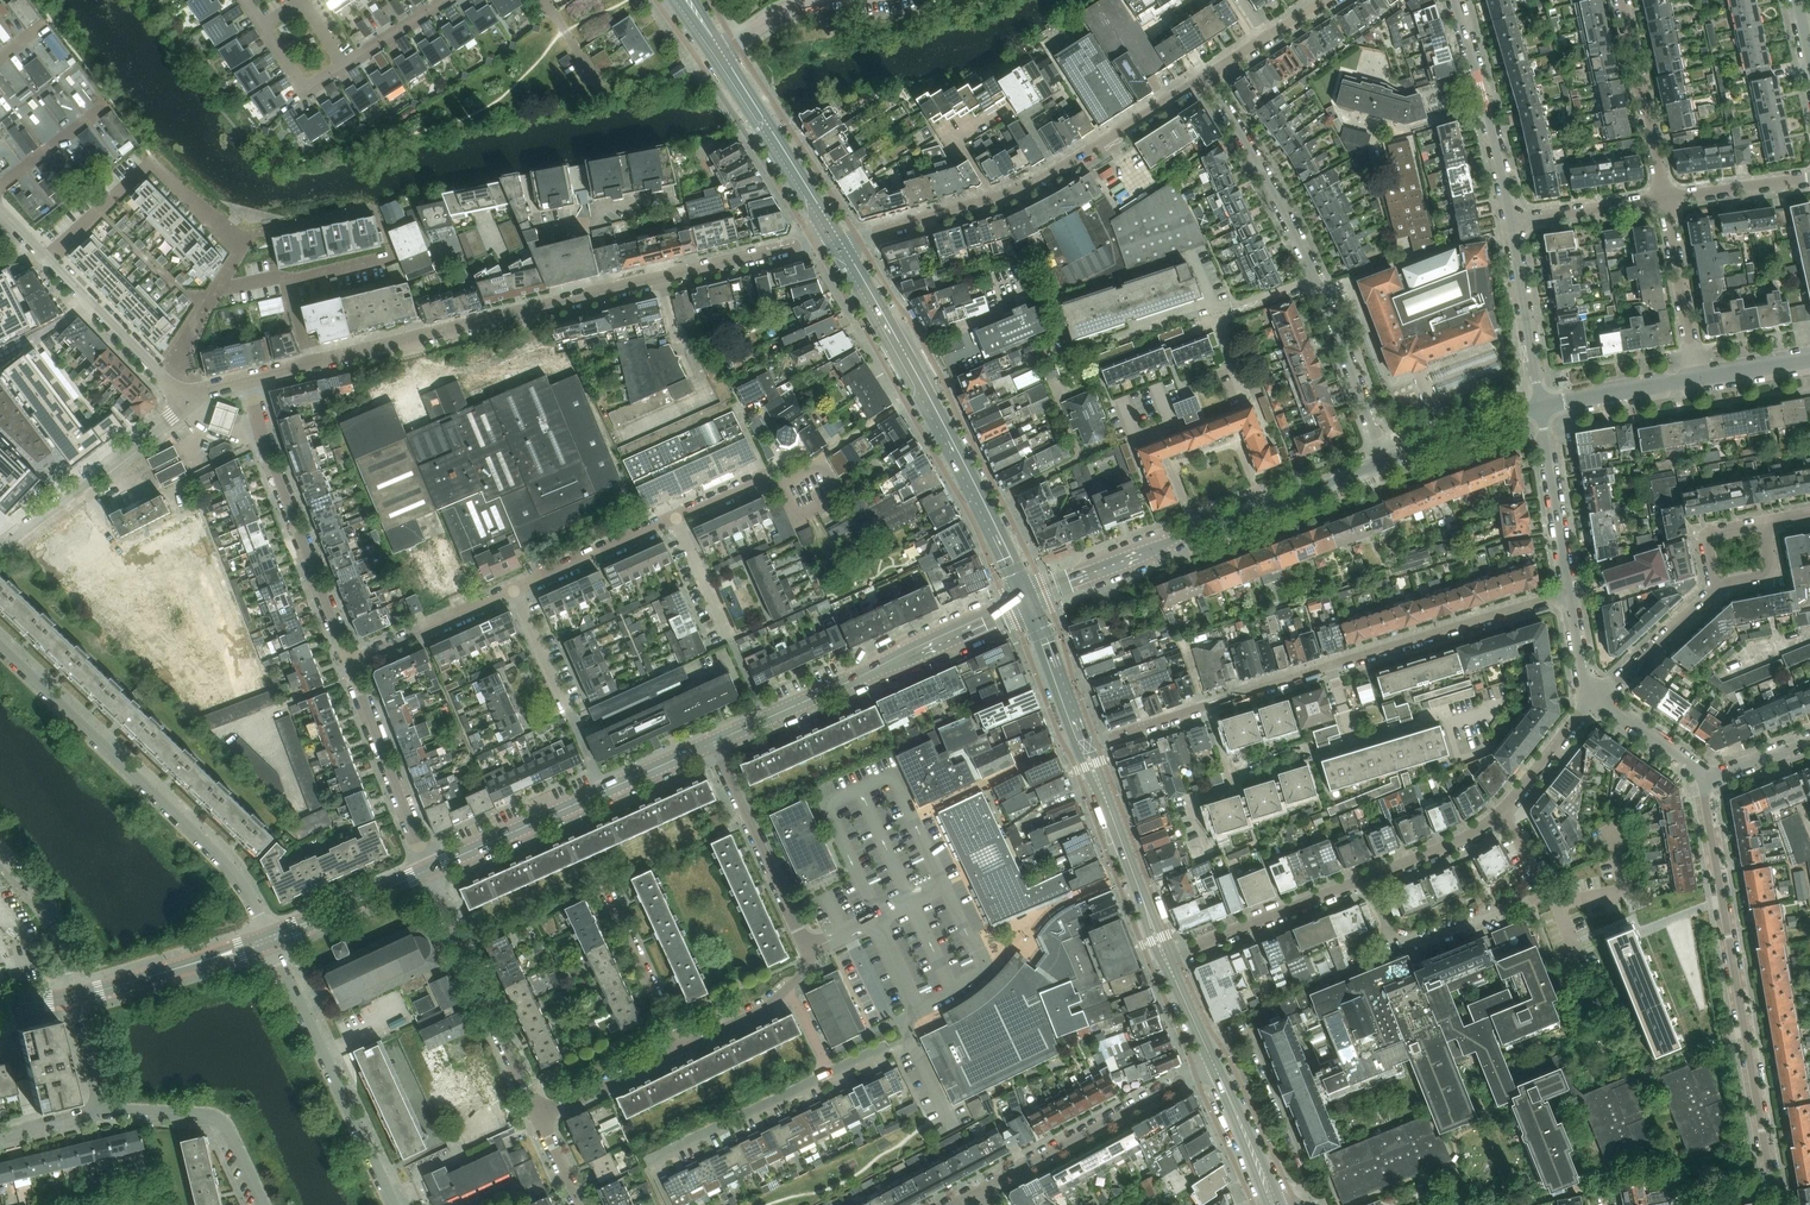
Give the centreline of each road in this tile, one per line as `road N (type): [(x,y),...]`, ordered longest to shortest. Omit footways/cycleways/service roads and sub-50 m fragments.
road 1 (residential): [(839,239),(248,380)]
road 2 (residential): [(1779,1204),(1706,776)]
road 3 (residential): [(1205,75),(1317,283),(1389,461)]
road 4 (secondary): [(1025,599),(967,469),(839,239)]
road 5 (residential): [(839,239),(1025,186),(1205,75)]
road 6 (residential): [(270,941),(241,876),(0,650)]
road 7 (residential): [(1168,958),(1367,882),(1482,831),(1503,813)]
road 8 (tertiary): [(714,742),(1025,599)]
road 9 (tertiary): [(429,873),(714,742)]
road 10 (residential): [(351,663),(266,449),(248,380)]
road 11 (residential): [(392,1204),(270,941)]
road 12 (residential): [(788,987),(809,954),(714,742)]
road 13 (residential): [(186,405),(0,213)]
road 14 (residential): [(429,873),(539,1116)]
road 15 (residential): [(1215,1068),(982,1190)]
road 16 (residential): [(1568,600),(1330,668)]
road 17 (residential): [(0,552),(186,405)]
road 18 (residential): [(1456,0),(1511,224)]
road 19 (residential): [(429,873),(351,663)]
road 20 (secondary): [(839,239),(722,53)]
road 21 (residential): [(102,1113),(210,1117),(226,1129),(263,1204)]
road 22 (residential): [(1664,204),(1624,0)]
road 23 (residential): [(830,1073),(643,1163)]
road 24 (residential): [(1389,461),(1195,533)]
road 25 (tertiary): [(76,1000),(270,941)]
road 26 (residential): [(1568,600),(1541,409)]
road 27 (residential): [(1511,224),(1541,409)]
road 28 (residential): [(1195,533),(1025,599)]
road 29 (residential): [(351,663),(514,591)]
road 30 (residential): [(1699,377),(1664,204)]
road 31 (residential): [(514,591),(675,520)]
road 32 (residential): [(0,846),(34,884),(59,932),(76,1000)]
road 33 (tertiary): [(270,941),(429,873)]
road 34 (residential): [(682,1047),(610,893)]
road 35 (residential): [(1598,700),(1717,589)]
road 36 (residential): [(1699,377),(1541,409)]
road 37 (residential): [(1541,409),(1389,461)]
road 38 (residential): [(675,520),(784,482),(821,458)]
road 39 (residential): [(539,1116),(682,1047)]
road 40 (residential): [(1664,204),(1511,224)]
road 41 (residential): [(1503,813),(1598,700)]
road 42 (secondary): [(1271,1204),(1215,1068)]
road 43 (residential): [(1809,181),(1664,204)]
road 44 (residential): [(1205,75),(1326,0)]
road 45 (secondary): [(1073,732),(1025,599)]
road 46 (residential): [(0,188),(108,104)]
road 47 (residential): [(1186,803),(1235,788),(1211,707)]
road 48 (residential): [(731,642),(675,520)]
road 49 (residential): [(568,712),(514,591)]
road 50 (residential): [(1706,776),(1598,700)]
road 51 (residential): [(841,0),(784,14),(722,53)]
road 52 (residential): [(1211,707),(1086,746)]
road 53 (residential): [(346,69),(302,1),(263,27)]
road 54 (residential): [(1330,668),(1211,707)]
road 55 (residential): [(263,27),(308,92),(346,69)]
road 56 (residential): [(682,1047),(761,1011),(788,987)]
road 57 (unknown): [(698,379),(708,398),(615,438)]
road 58 (residential): [(346,69),(447,0)]

